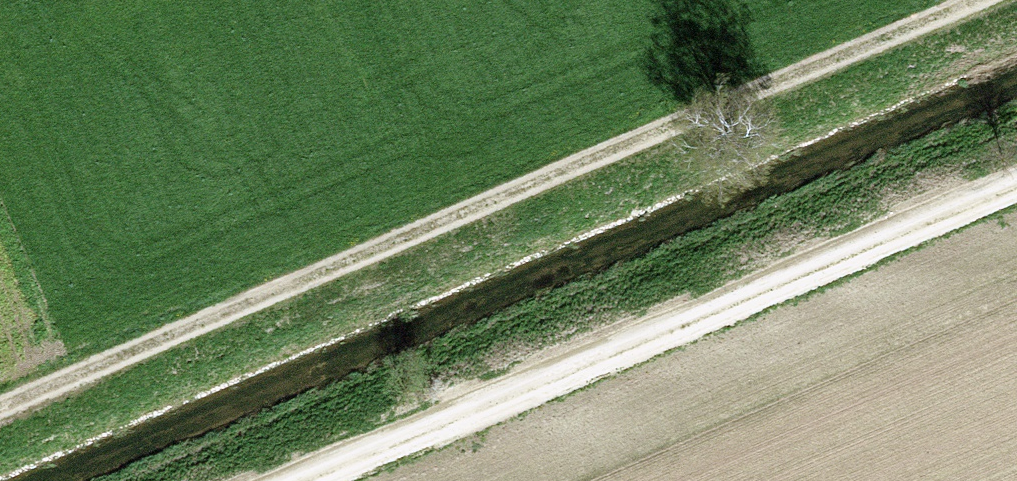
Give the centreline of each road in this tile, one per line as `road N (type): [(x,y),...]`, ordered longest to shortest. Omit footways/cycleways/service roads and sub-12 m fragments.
road 1 (track): [(0,399),(953,0)]
road 2 (track): [(1016,193),(320,480)]

